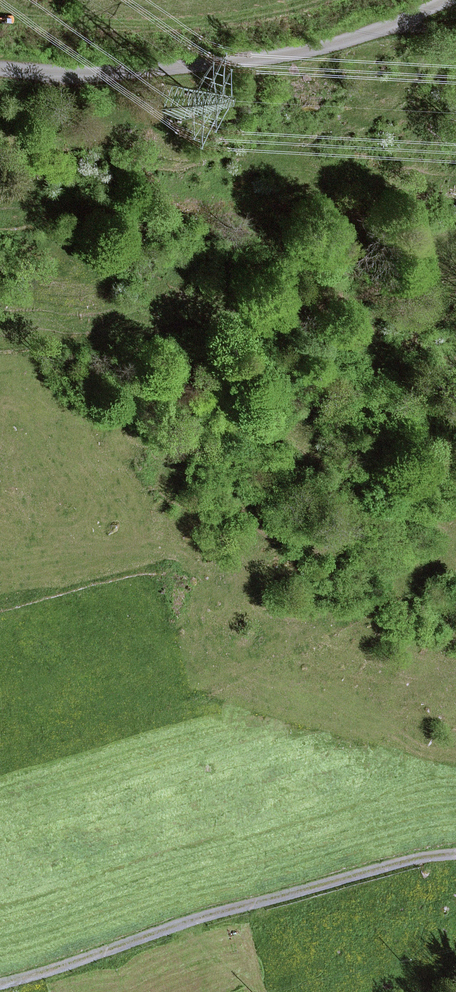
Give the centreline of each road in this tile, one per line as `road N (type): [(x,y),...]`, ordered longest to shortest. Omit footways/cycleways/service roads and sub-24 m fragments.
road 1 (track): [(428,577),(0,786)]
road 2 (track): [(0,982),(409,858),(455,856)]
road 3 (unclassified): [(445,0),(391,25),(265,57),(75,72),(0,69)]
road 4 (track): [(0,18),(211,21),(308,0)]

